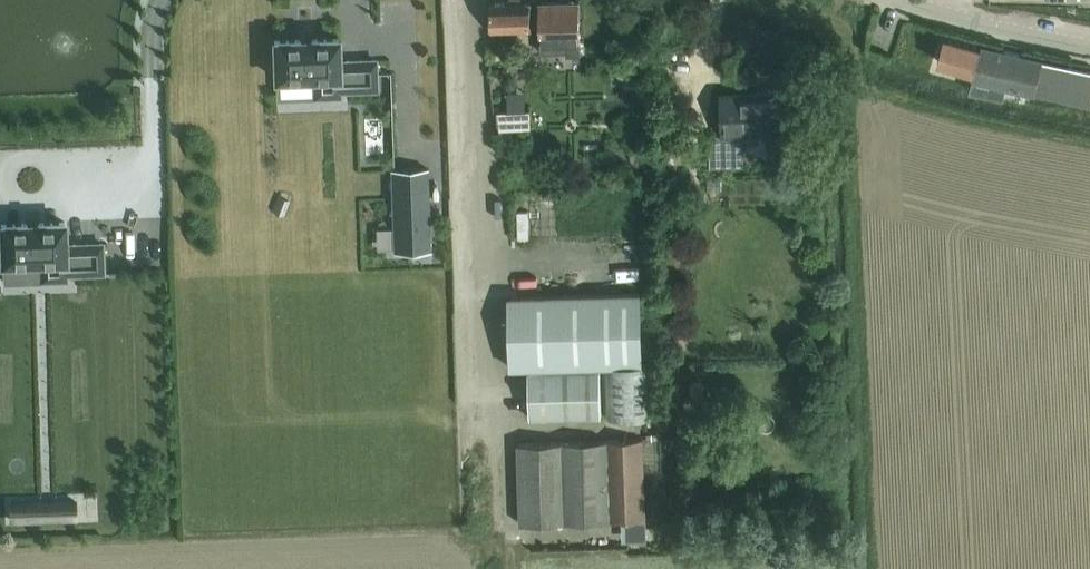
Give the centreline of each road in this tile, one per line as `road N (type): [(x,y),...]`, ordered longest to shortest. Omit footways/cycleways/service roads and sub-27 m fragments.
road 1 (tertiary): [(1089,48),(906,0)]

